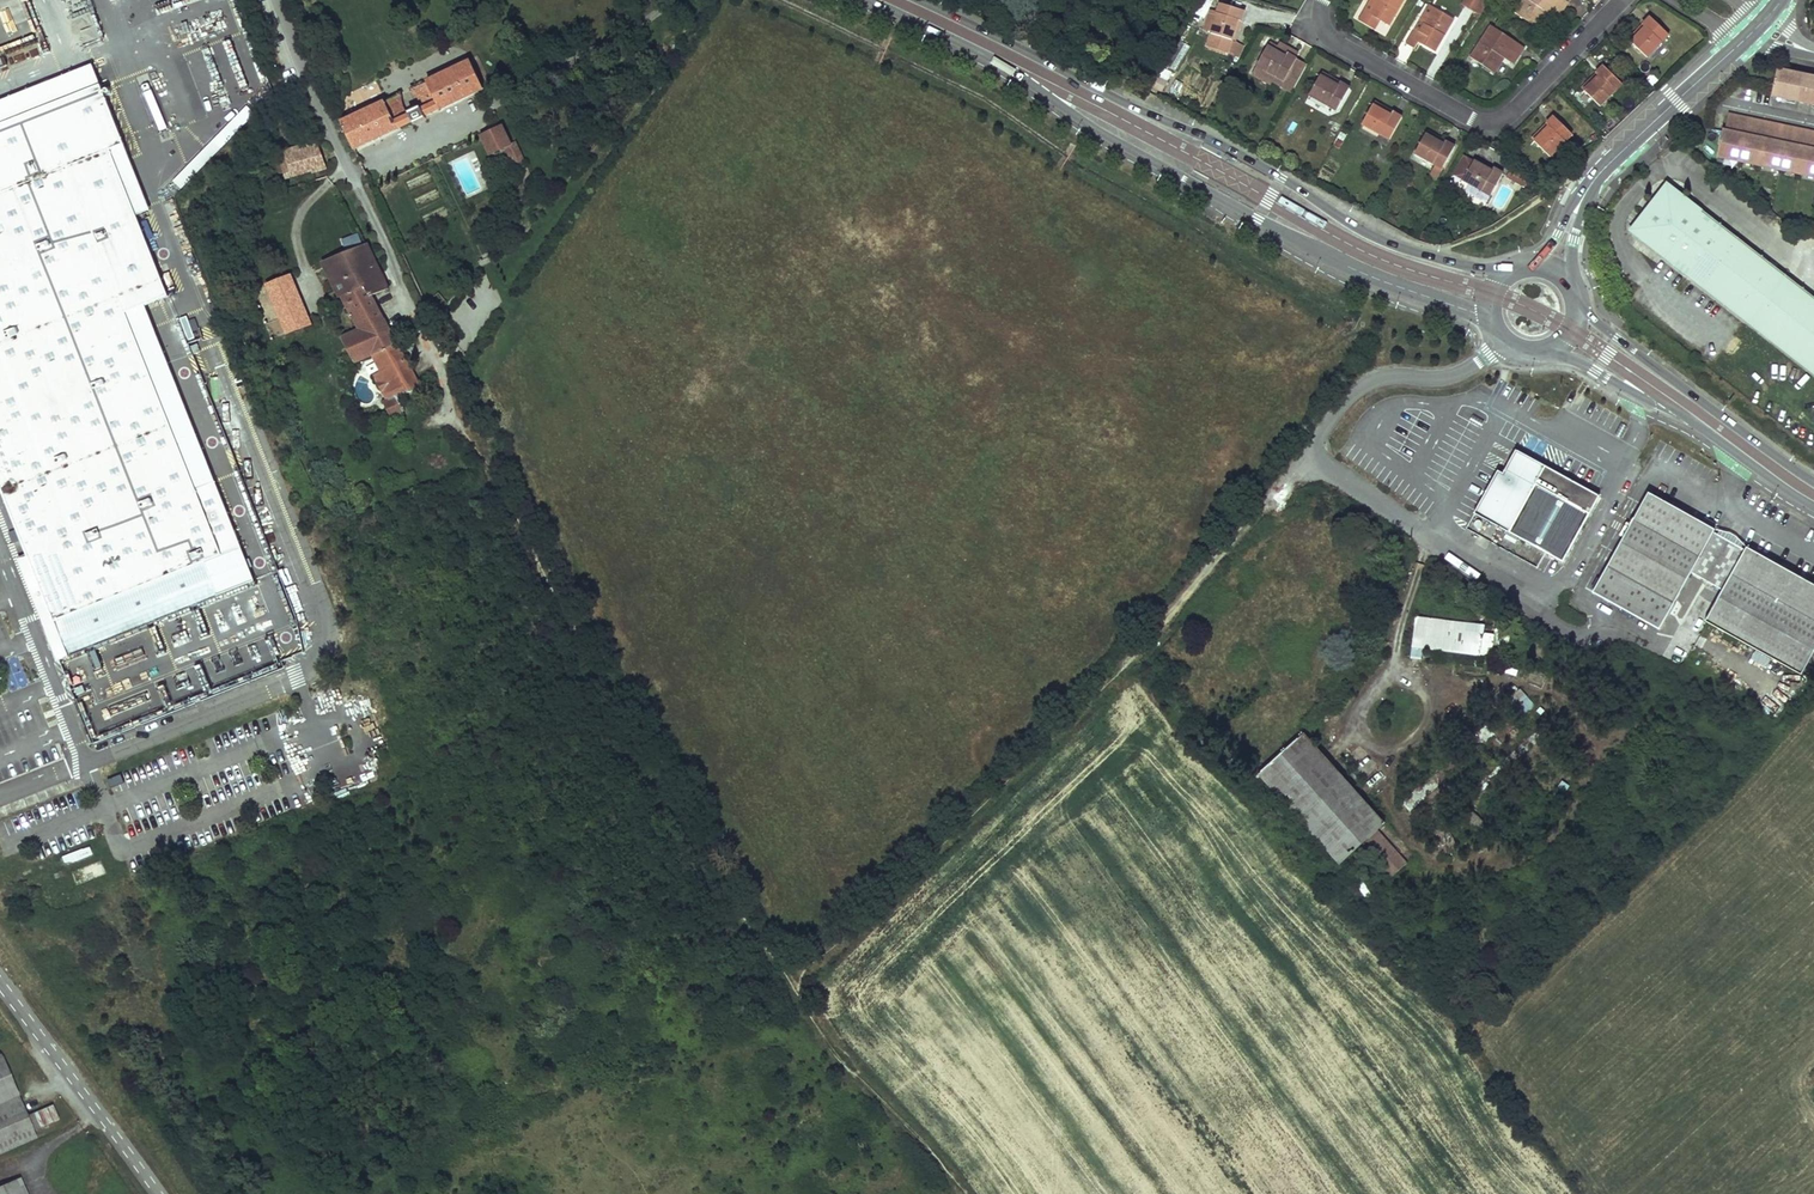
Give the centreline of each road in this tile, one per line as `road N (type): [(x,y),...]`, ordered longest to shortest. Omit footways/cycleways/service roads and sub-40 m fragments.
road 1 (track): [(1311,453),(1174,614),(793,983)]
road 2 (track): [(793,983),(618,710),(457,419),(443,371)]
road 3 (primary): [(870,0),(990,57),(1088,125),(1311,248),(1495,325)]
road 4 (primary): [(1510,275),(1370,235),(1212,140),(920,0)]
road 5 (unclassified): [(1546,610),(1311,453),(1359,388),(1397,376),(1455,375),(1509,344)]
road 6 (unclassified): [(443,371),(276,0)]
road 7 (residential): [(1323,0),(1319,15),(1335,42),(1470,118),(1494,122),(1622,0)]
road 8 (primary): [(1546,350),(1686,418),(1813,506)]
road 9 (primary): [(1813,483),(1574,301)]
road 10 (track): [(968,1193),(818,1030),(793,983)]
road 11 (unclassified): [(159,1193),(0,981)]
road 12 (tertiary): [(1592,184),(1739,42)]

